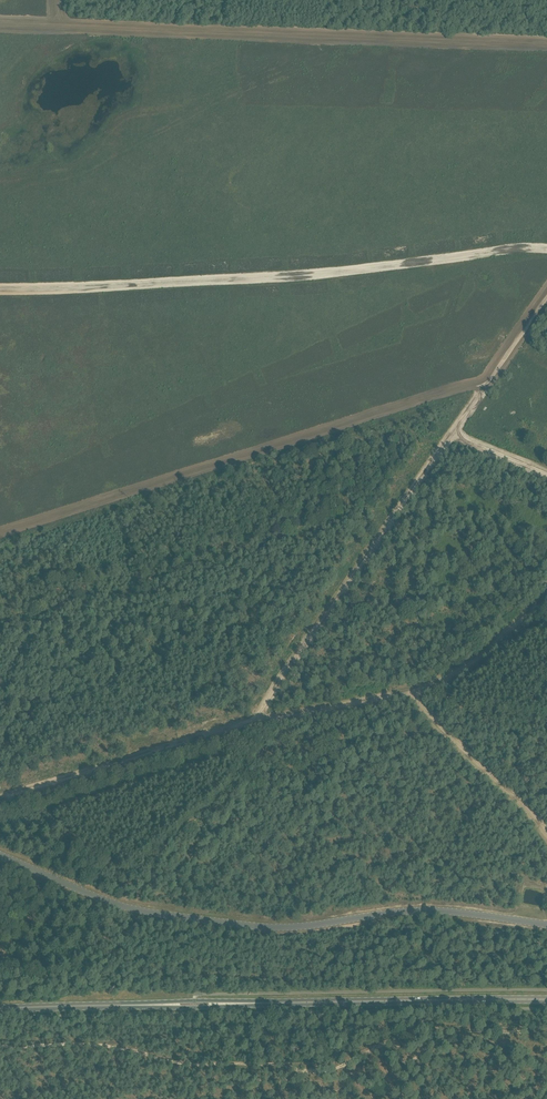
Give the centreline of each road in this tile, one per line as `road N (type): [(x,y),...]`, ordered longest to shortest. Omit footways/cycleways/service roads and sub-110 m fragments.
road 1 (track): [(0,800),(255,720),(546,298)]
road 2 (track): [(546,1033),(467,1031),(399,1060),(349,1063),(161,1061),(108,1045),(0,1045)]
road 3 (track): [(546,249),(294,276),(0,289)]
road 4 (track): [(0,24),(546,45)]
road 5 (primary): [(0,1009),(546,999)]
road 6 (track): [(489,380),(0,533)]
road 7 (track): [(255,720),(439,683),(546,599)]
road 8 (track): [(546,835),(413,692)]

